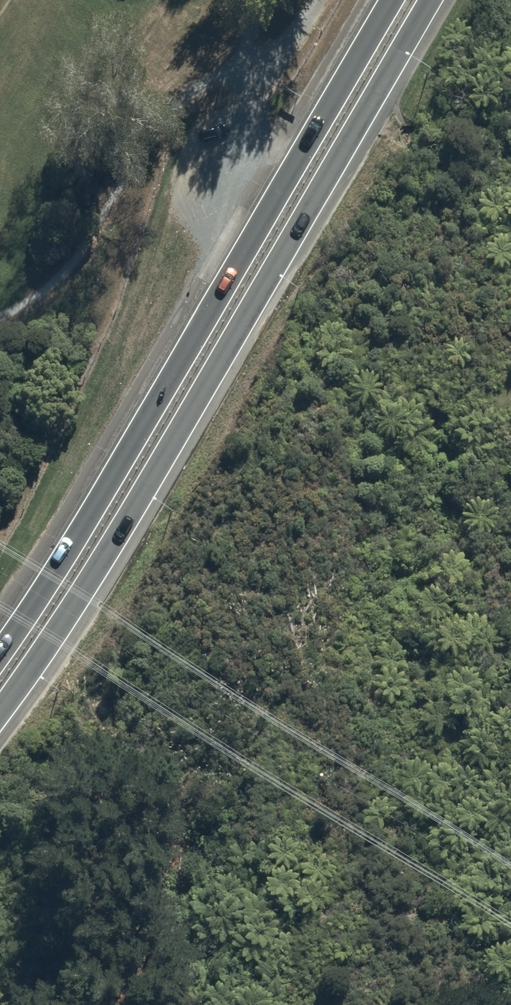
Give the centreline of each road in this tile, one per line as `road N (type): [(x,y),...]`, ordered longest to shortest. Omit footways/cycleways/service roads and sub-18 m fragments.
road 1 (secondary): [(430,0),(112,543),(0,709)]
road 2 (secondary): [(0,653),(390,0)]

